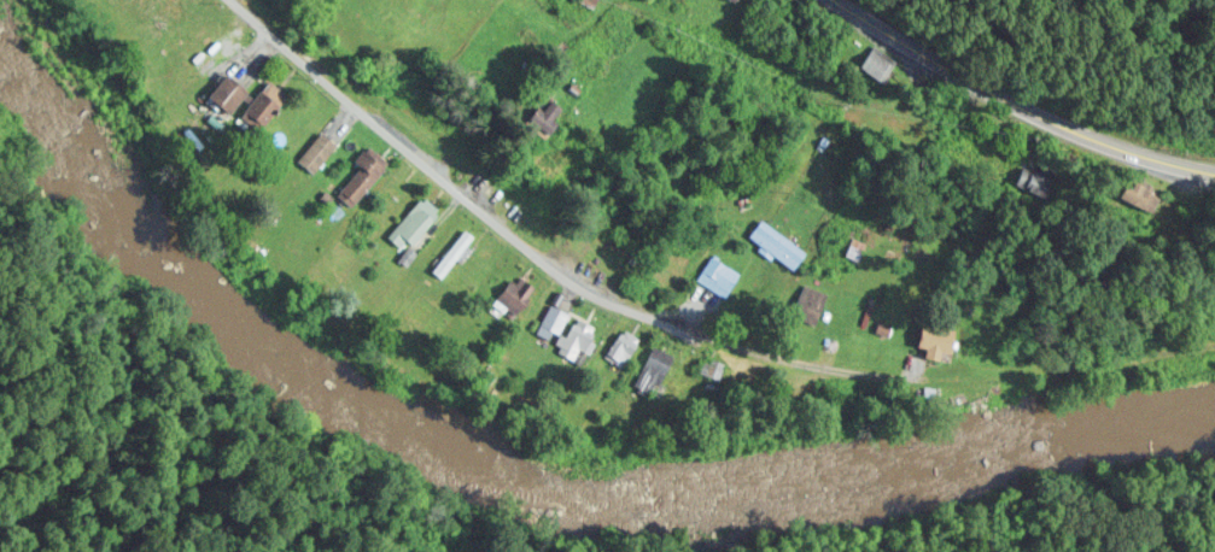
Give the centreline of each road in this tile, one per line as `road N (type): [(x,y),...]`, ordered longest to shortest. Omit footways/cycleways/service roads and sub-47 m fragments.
road 1 (residential): [(952,375),(852,370),(720,337),(643,315),(573,280),(237,0)]
road 2 (secondary): [(1214,167),(1081,127),(958,76),(839,0)]

